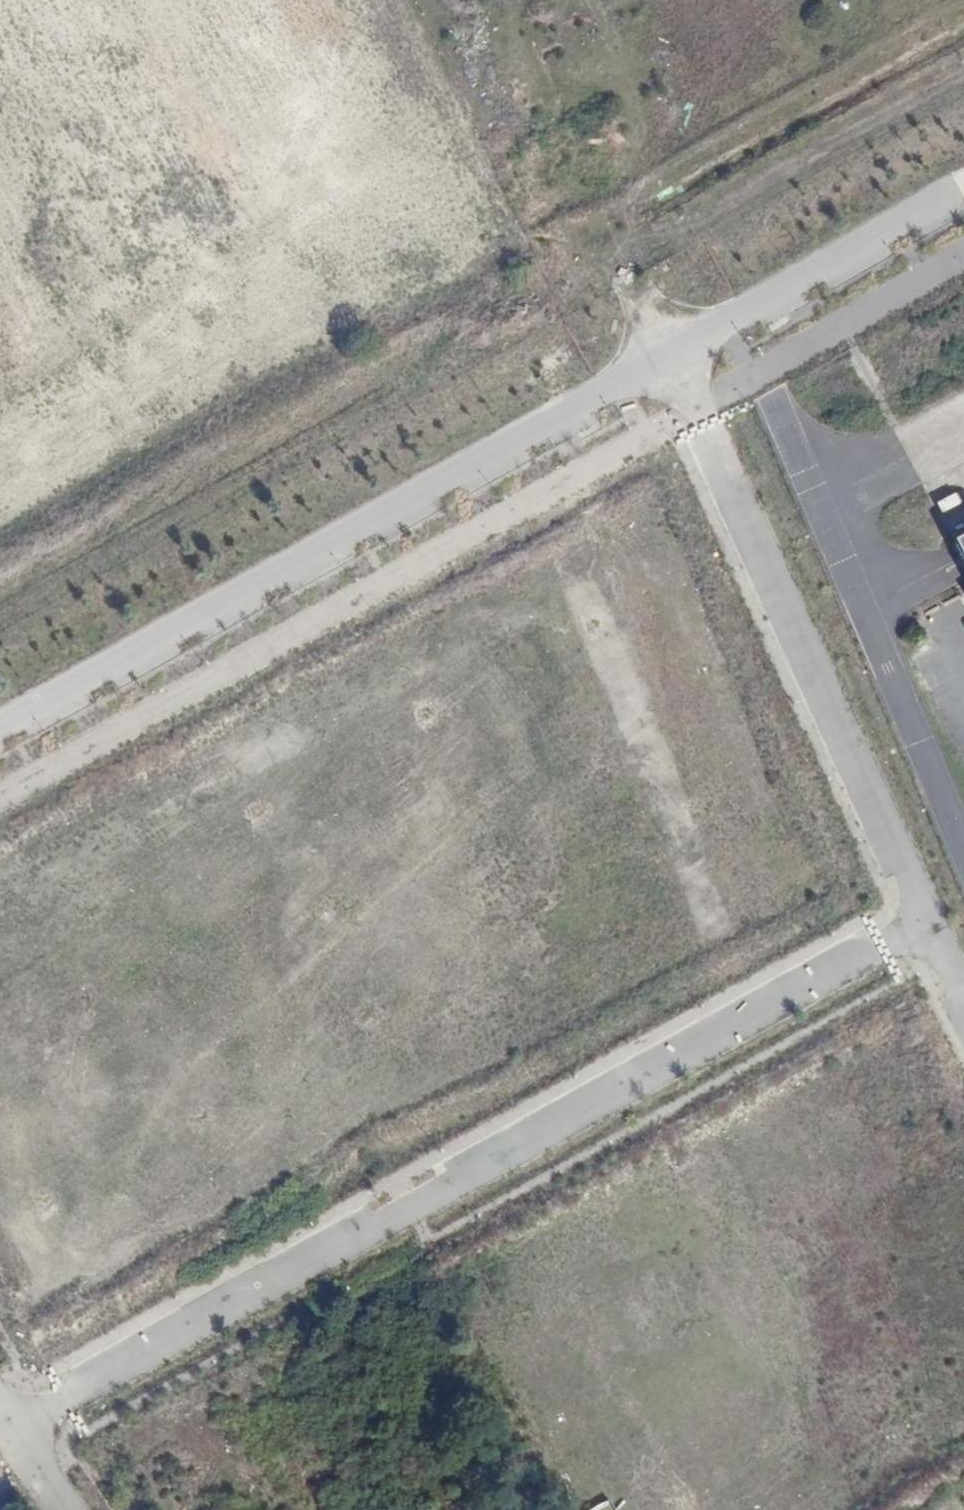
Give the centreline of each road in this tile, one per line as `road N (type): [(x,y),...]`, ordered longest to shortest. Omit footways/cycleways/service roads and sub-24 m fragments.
road 1 (unclassified): [(0,732),(963,193)]

